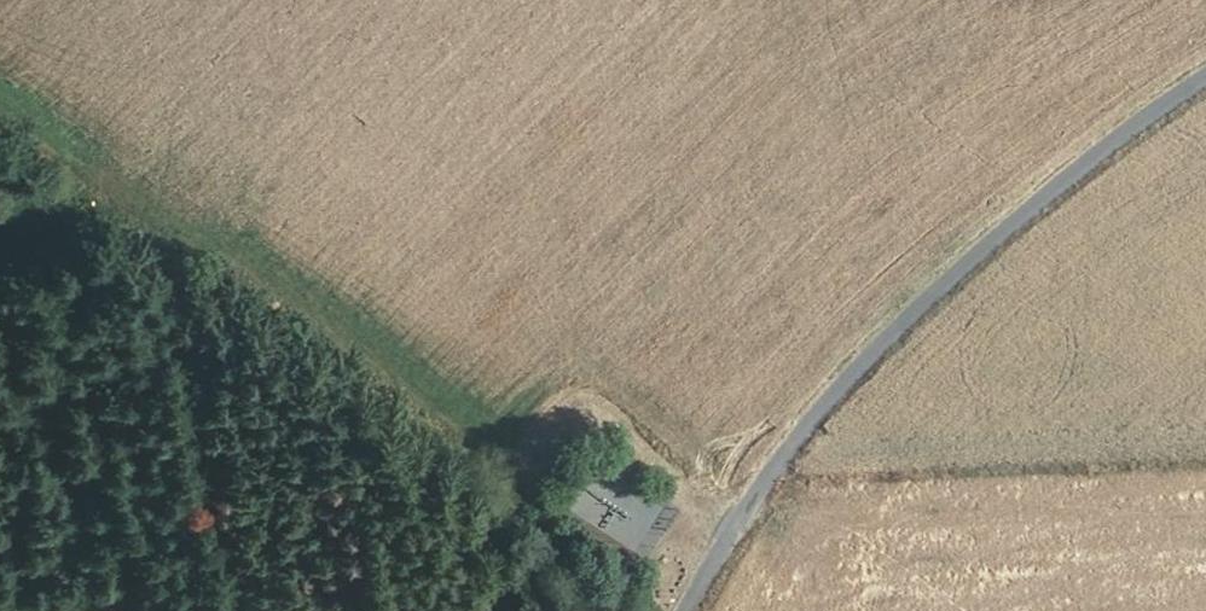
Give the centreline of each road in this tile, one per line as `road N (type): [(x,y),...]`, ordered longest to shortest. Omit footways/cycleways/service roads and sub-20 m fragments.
road 1 (unclassified): [(689,610),(705,575),(848,369),(1065,169),(1205,86)]

